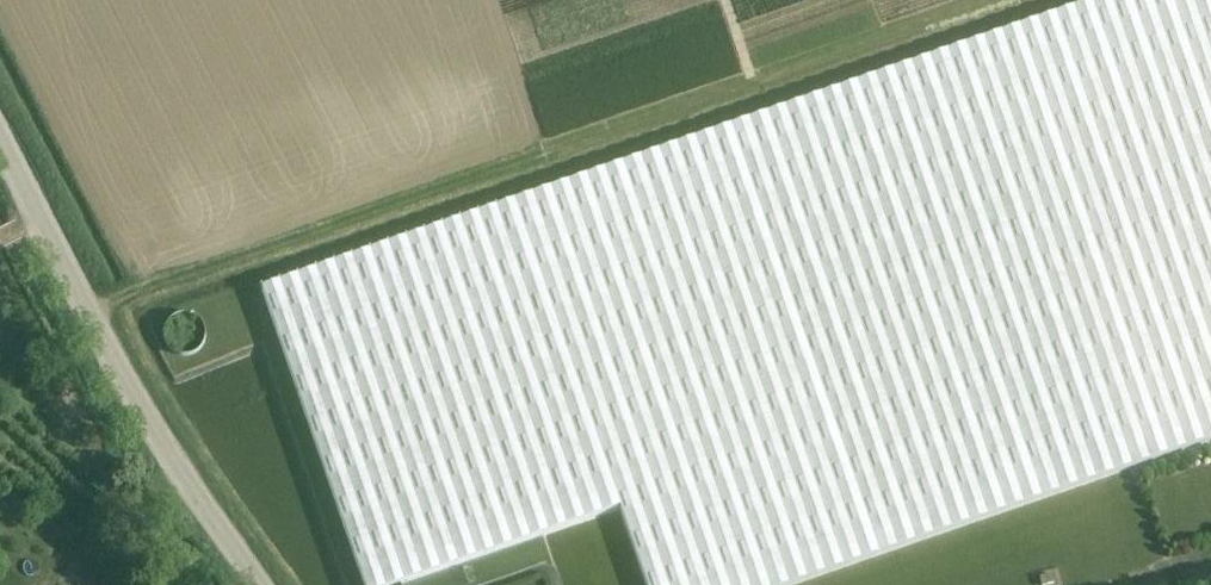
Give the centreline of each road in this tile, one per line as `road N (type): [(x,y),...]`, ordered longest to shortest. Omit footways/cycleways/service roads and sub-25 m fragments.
road 1 (unclassified): [(258,584),(146,417),(0,135)]

